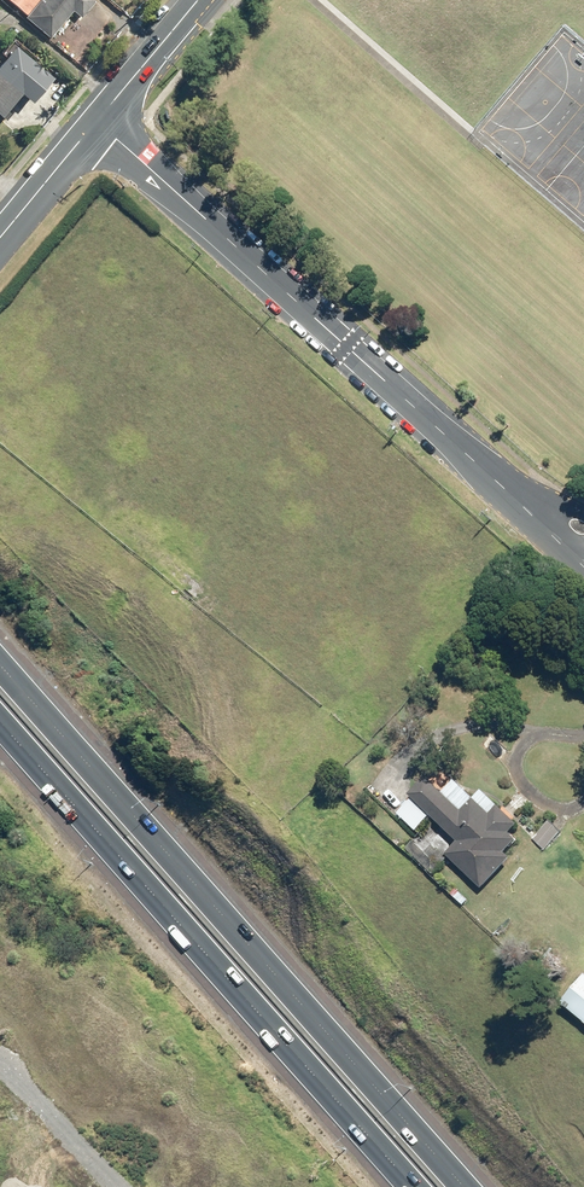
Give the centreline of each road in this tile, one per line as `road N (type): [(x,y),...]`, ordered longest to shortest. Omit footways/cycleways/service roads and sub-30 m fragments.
road 1 (motorway): [(0,662),(466,1186)]
road 2 (residential): [(583,559),(97,121)]
road 3 (motorway): [(414,1186),(0,726)]
road 4 (track): [(112,1186),(0,1067)]
road 5 (secondary): [(97,121),(197,0)]
road 6 (secondary): [(0,237),(97,121)]

